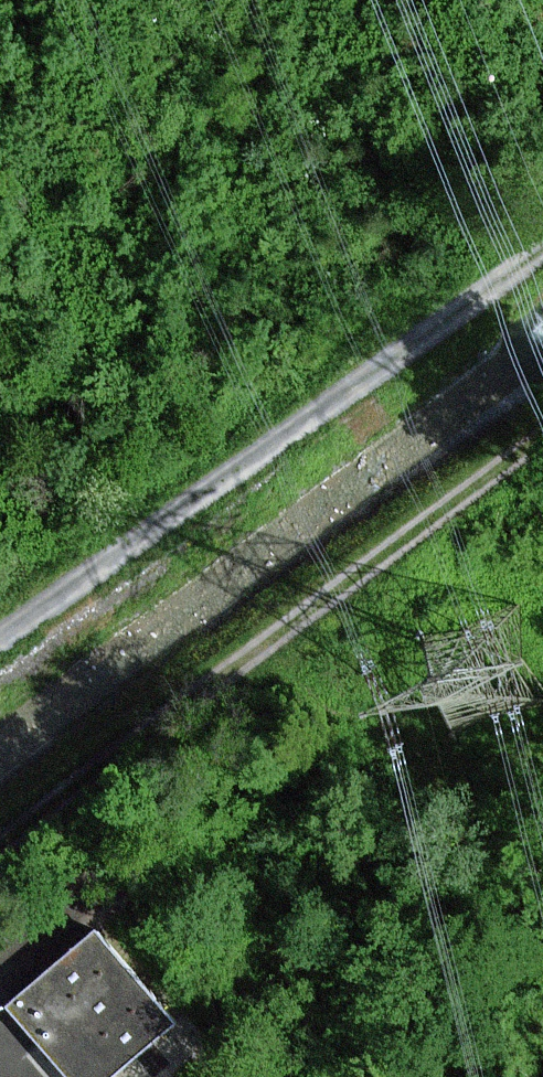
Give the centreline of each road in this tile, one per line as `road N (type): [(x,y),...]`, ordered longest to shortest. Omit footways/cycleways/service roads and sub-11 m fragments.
road 1 (track): [(0,854),(542,442)]
road 2 (unclassified): [(542,251),(0,637)]

